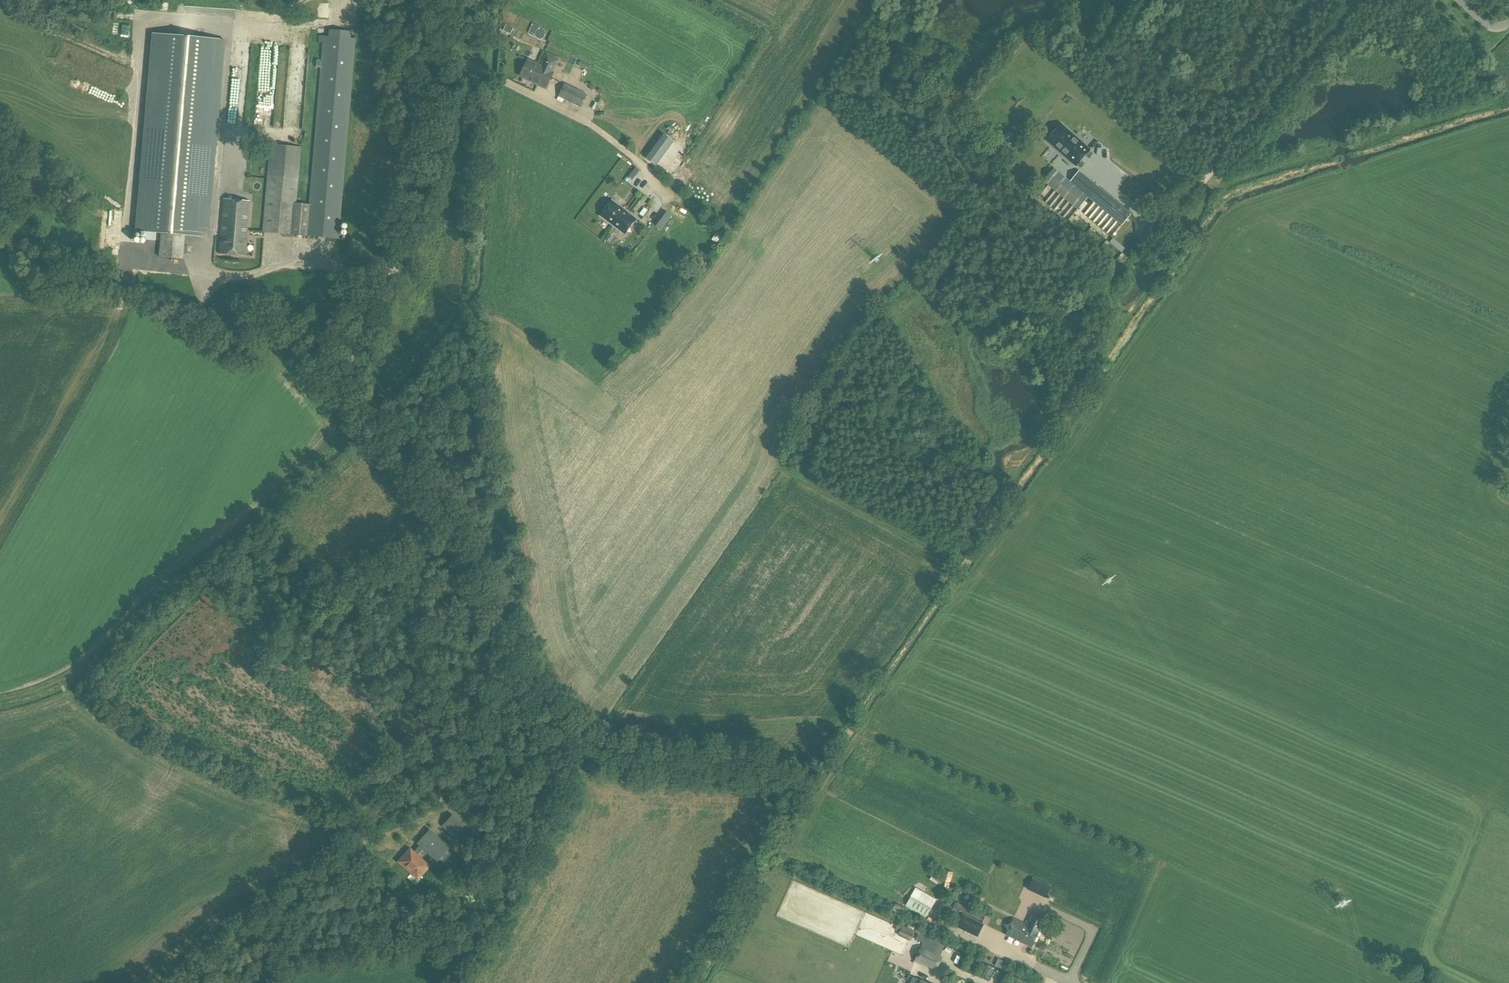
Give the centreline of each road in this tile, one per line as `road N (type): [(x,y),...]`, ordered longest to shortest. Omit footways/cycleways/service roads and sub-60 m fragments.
road 1 (track): [(1211,166),(1210,198),(1158,282),(962,559),(808,478),(811,455),(856,375),(998,216)]
road 2 (track): [(998,216),(932,127),(881,90),(893,54),(869,24),(845,45),(728,220),(672,197),(634,158)]
road 3 (unclassified): [(434,53),(429,119),(375,268),(262,282),(209,275)]
road 4 (track): [(1364,0),(1102,285)]
road 5 (track): [(375,268),(336,386),(454,547)]
road 6 (track): [(998,216),(1046,237),(1106,289),(1115,345)]
road 7 (unclassified): [(434,53),(581,118)]
road 8 (track): [(262,282),(261,296),(336,386)]

